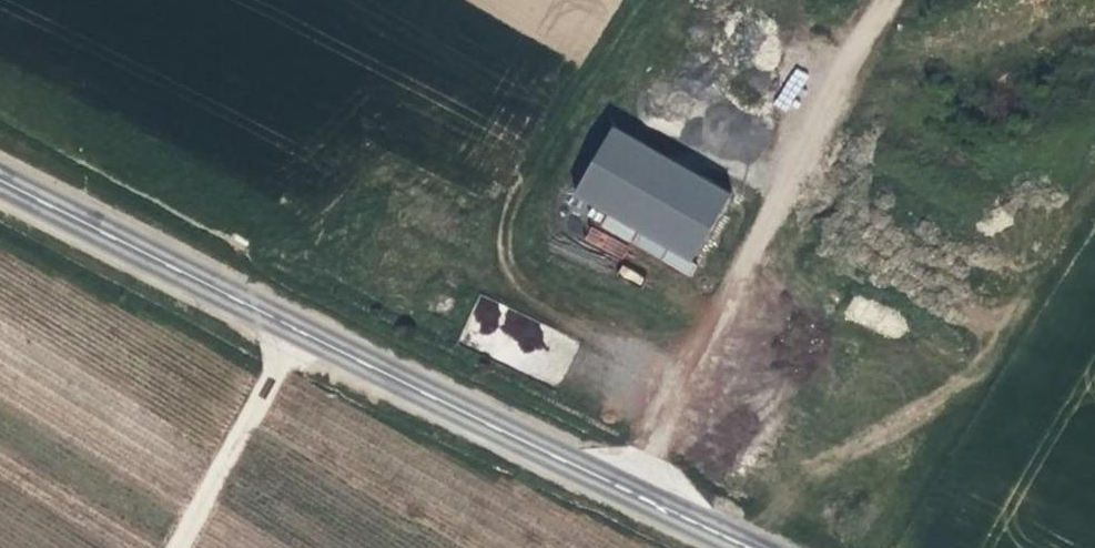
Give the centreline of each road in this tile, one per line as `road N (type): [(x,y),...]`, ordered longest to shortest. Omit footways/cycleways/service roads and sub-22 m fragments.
road 1 (secondary): [(751,547),(0,178)]
road 2 (track): [(295,328),(175,547)]
road 3 (track): [(799,164),(895,0)]

